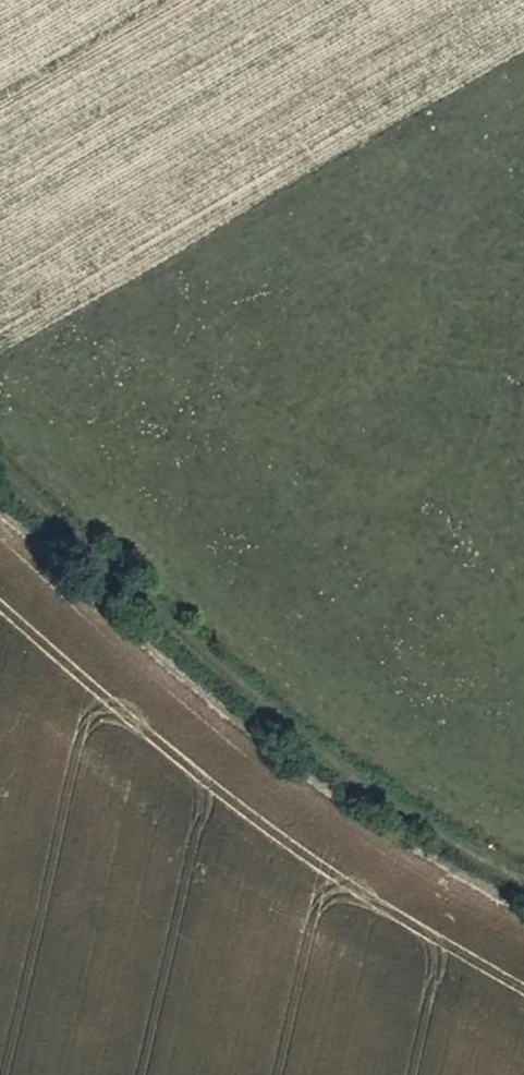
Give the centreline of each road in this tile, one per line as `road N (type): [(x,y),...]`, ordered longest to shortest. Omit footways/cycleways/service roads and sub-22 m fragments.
road 1 (track): [(523,889),(362,806),(0,486)]

